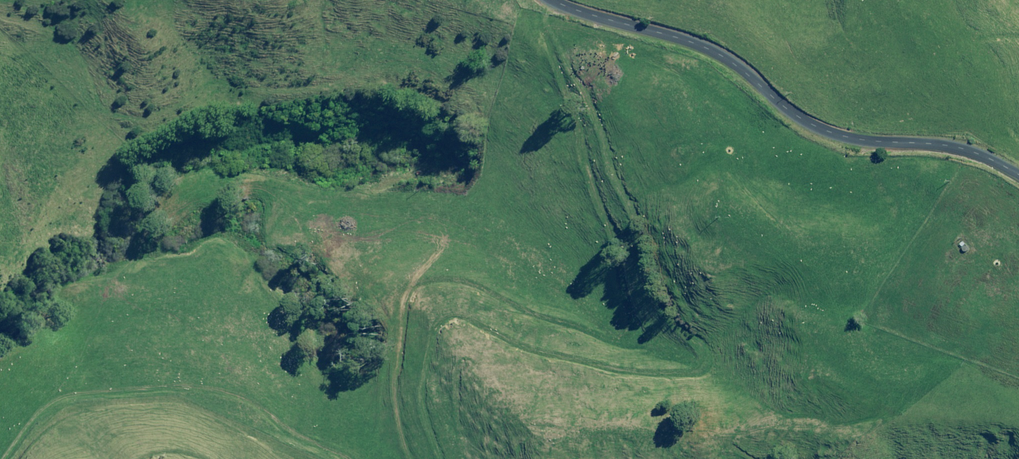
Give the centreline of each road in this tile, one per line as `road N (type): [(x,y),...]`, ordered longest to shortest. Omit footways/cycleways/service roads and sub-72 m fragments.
road 1 (track): [(436,458),(420,426),(420,339),(468,315),(520,343),(652,370),(702,363),(700,337),(665,304),(584,87),(546,20),(549,0)]
road 2 (unclassified): [(550,0),(722,56),(788,110),(835,134),(953,147),(1018,175)]
road 3 (track): [(0,448),(59,396),(124,387),(232,389),(342,458)]

